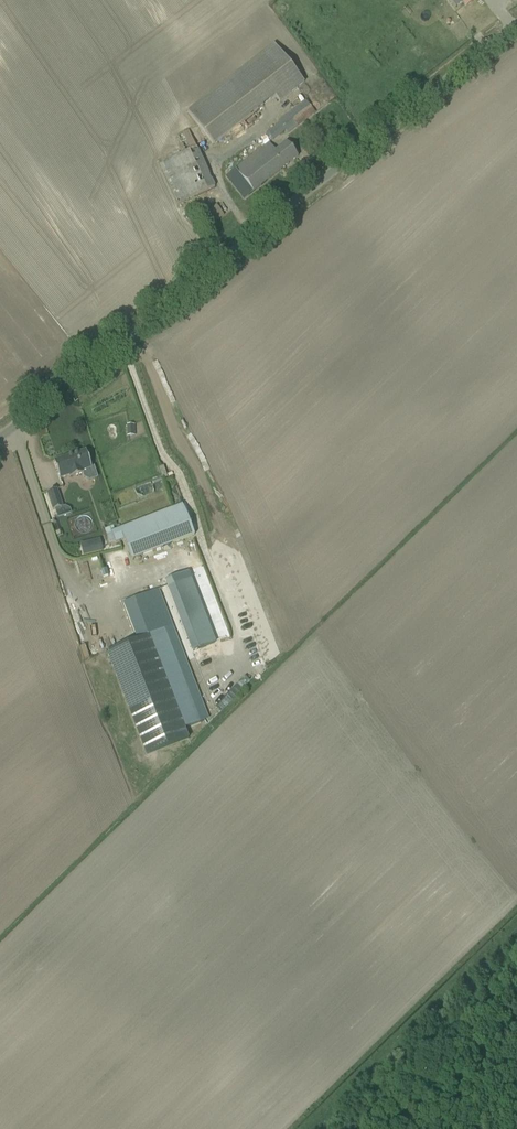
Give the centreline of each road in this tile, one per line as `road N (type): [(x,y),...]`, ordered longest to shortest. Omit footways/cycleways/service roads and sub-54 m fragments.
road 1 (unclassified): [(0,439),(516,34)]

